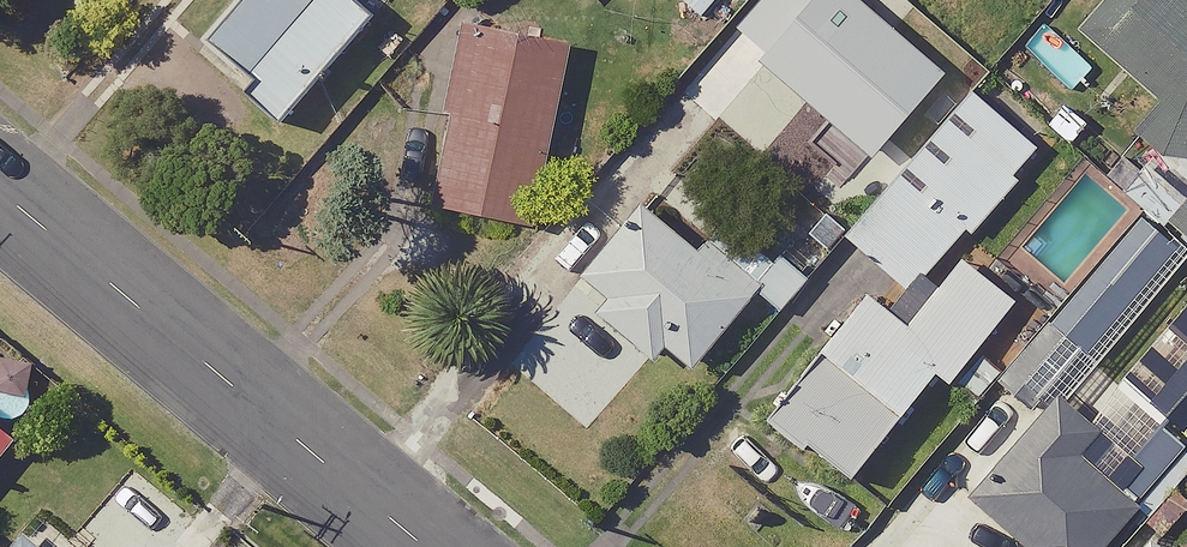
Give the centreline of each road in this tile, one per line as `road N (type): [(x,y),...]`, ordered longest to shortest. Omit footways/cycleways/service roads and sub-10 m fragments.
road 1 (tertiary): [(0,194),(424,546)]

